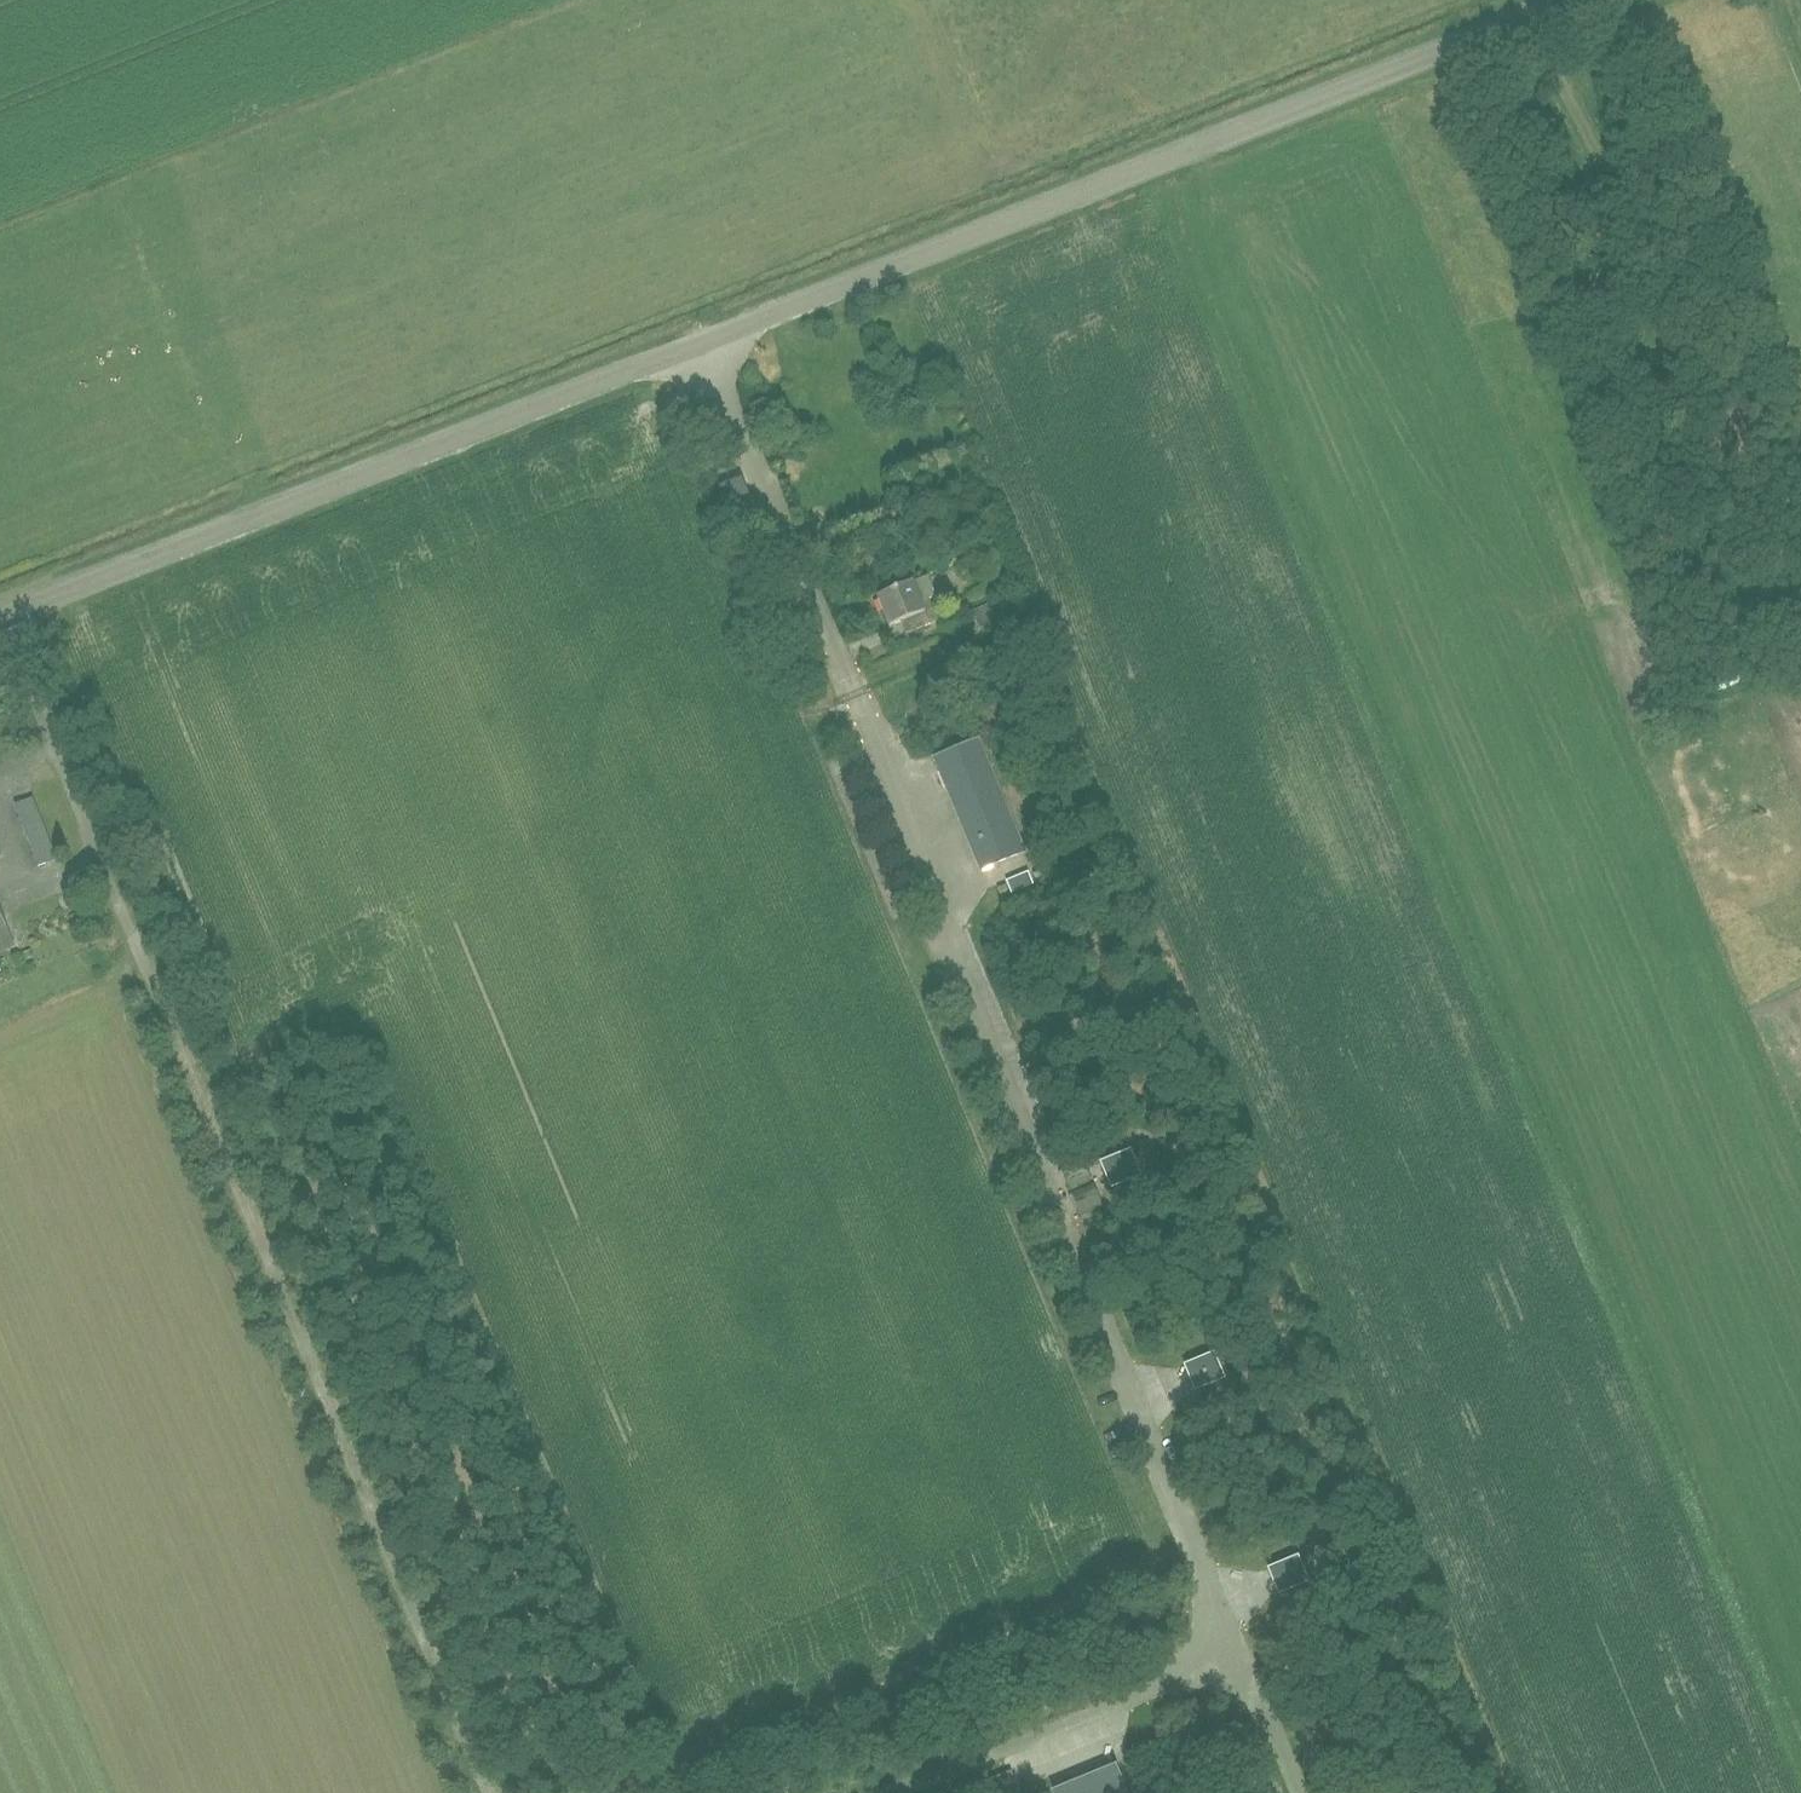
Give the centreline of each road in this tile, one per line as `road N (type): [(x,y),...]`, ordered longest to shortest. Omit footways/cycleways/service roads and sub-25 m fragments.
road 1 (unclassified): [(0,617),(1573,0)]

